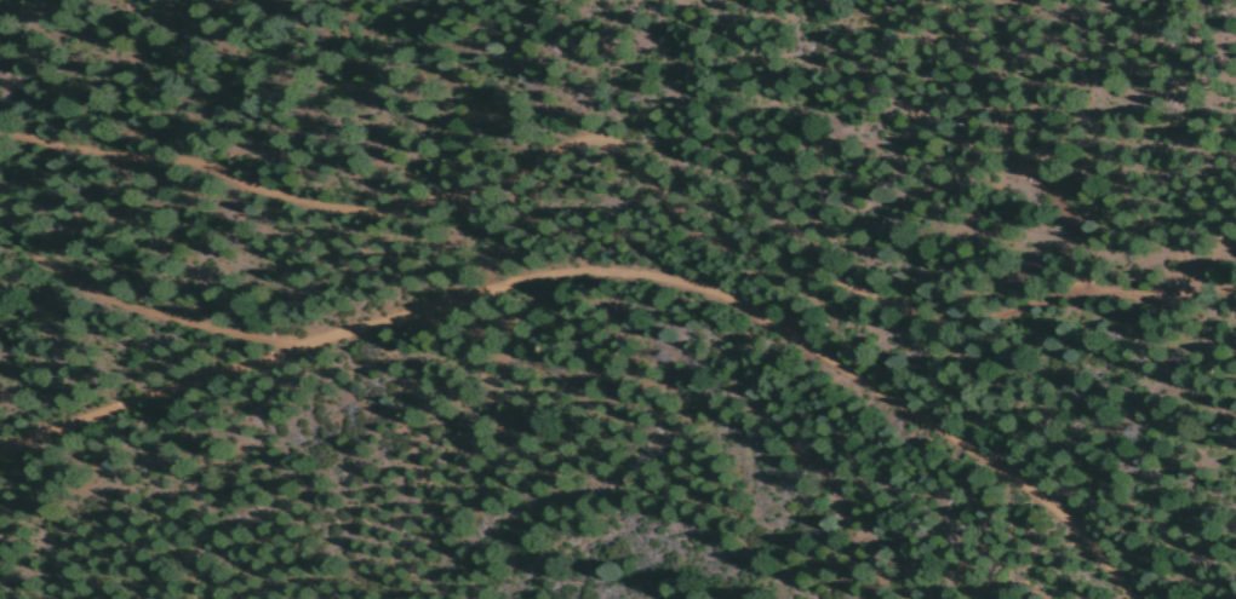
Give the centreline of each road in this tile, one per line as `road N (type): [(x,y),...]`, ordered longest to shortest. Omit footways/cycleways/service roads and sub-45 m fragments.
road 1 (track): [(0,126),(50,144),(126,146),(337,203),(380,198),(459,229),(568,198),(648,201),(703,236),(791,273),(944,321),(1011,321),(1106,298),(1235,307)]
road 2 (track): [(1130,598),(1082,540),(1022,490),(725,305),(651,282),(497,284),(454,306),(103,411),(0,458)]

